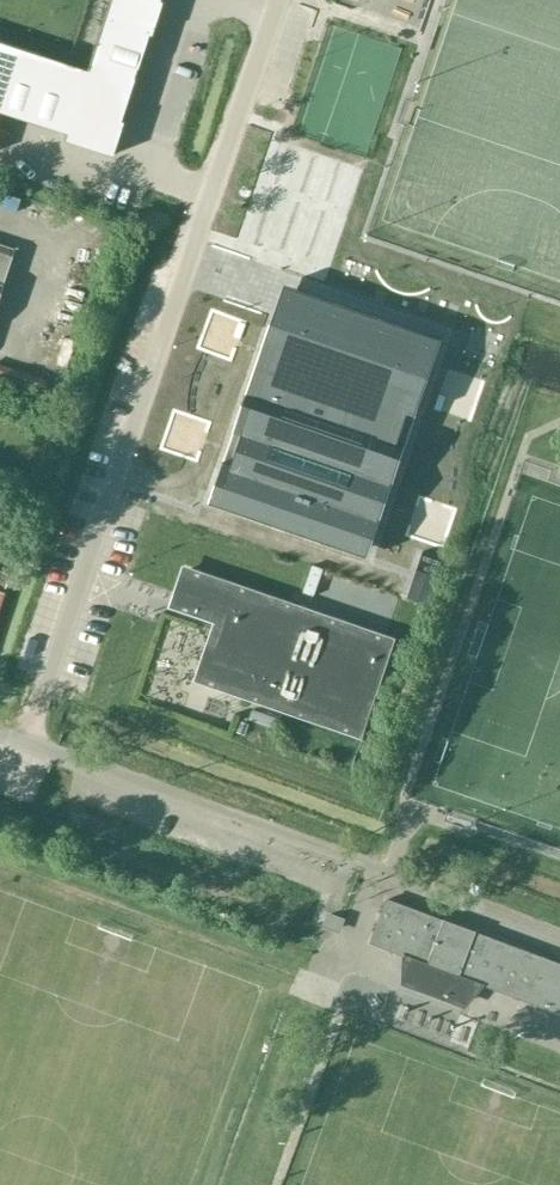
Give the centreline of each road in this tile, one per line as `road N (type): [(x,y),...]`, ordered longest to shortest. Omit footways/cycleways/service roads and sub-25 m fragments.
road 1 (unclassified): [(0,733),(23,741),(279,0)]

